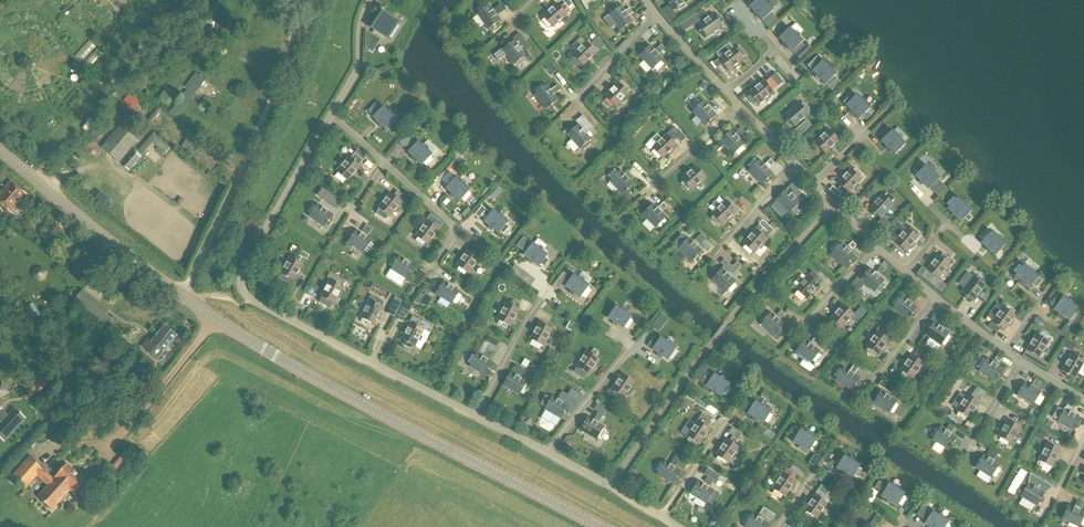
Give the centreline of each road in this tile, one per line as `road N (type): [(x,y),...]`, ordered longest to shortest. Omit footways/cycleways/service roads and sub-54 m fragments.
road 1 (tertiary): [(601,526),(270,353),(120,251),(0,151)]
road 2 (residential): [(477,416),(247,298),(241,288),(243,270),(334,115)]
road 3 (residential): [(613,489),(728,319),(834,205)]
road 4 (residential): [(435,266),(455,230),(334,115)]
road 5 (residential): [(477,416),(551,289)]
road 6 (residential): [(549,454),(625,351)]
road 7 (residential): [(796,166),(716,259)]
road 8 (residential): [(334,115),(357,74),(369,0)]

